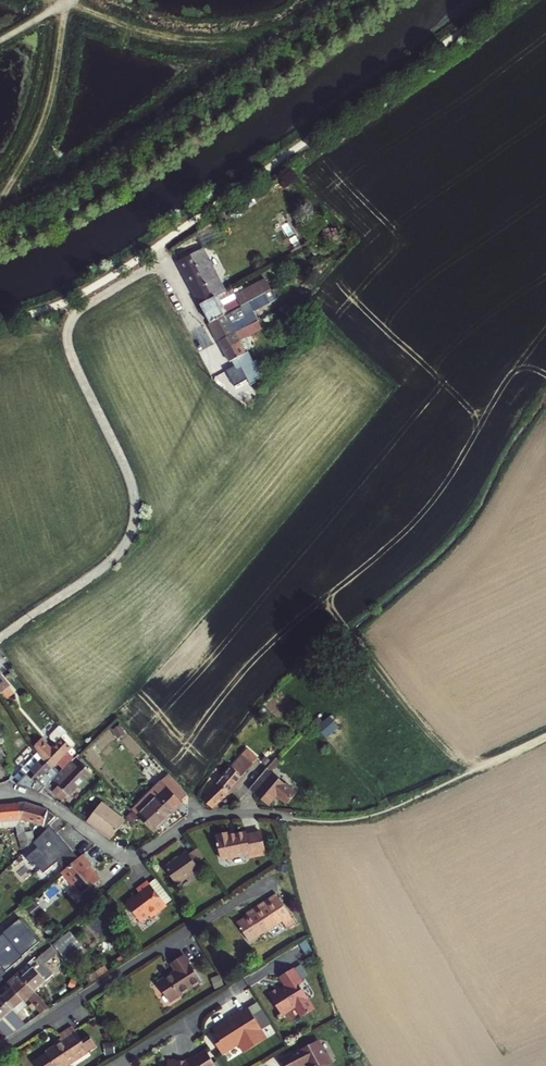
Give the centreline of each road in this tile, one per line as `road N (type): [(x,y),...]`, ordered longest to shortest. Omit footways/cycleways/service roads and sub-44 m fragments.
road 1 (track): [(294,817),(379,820),(545,736)]
road 2 (residential): [(0,1052),(187,928)]
road 3 (residential): [(121,1065),(242,992)]

